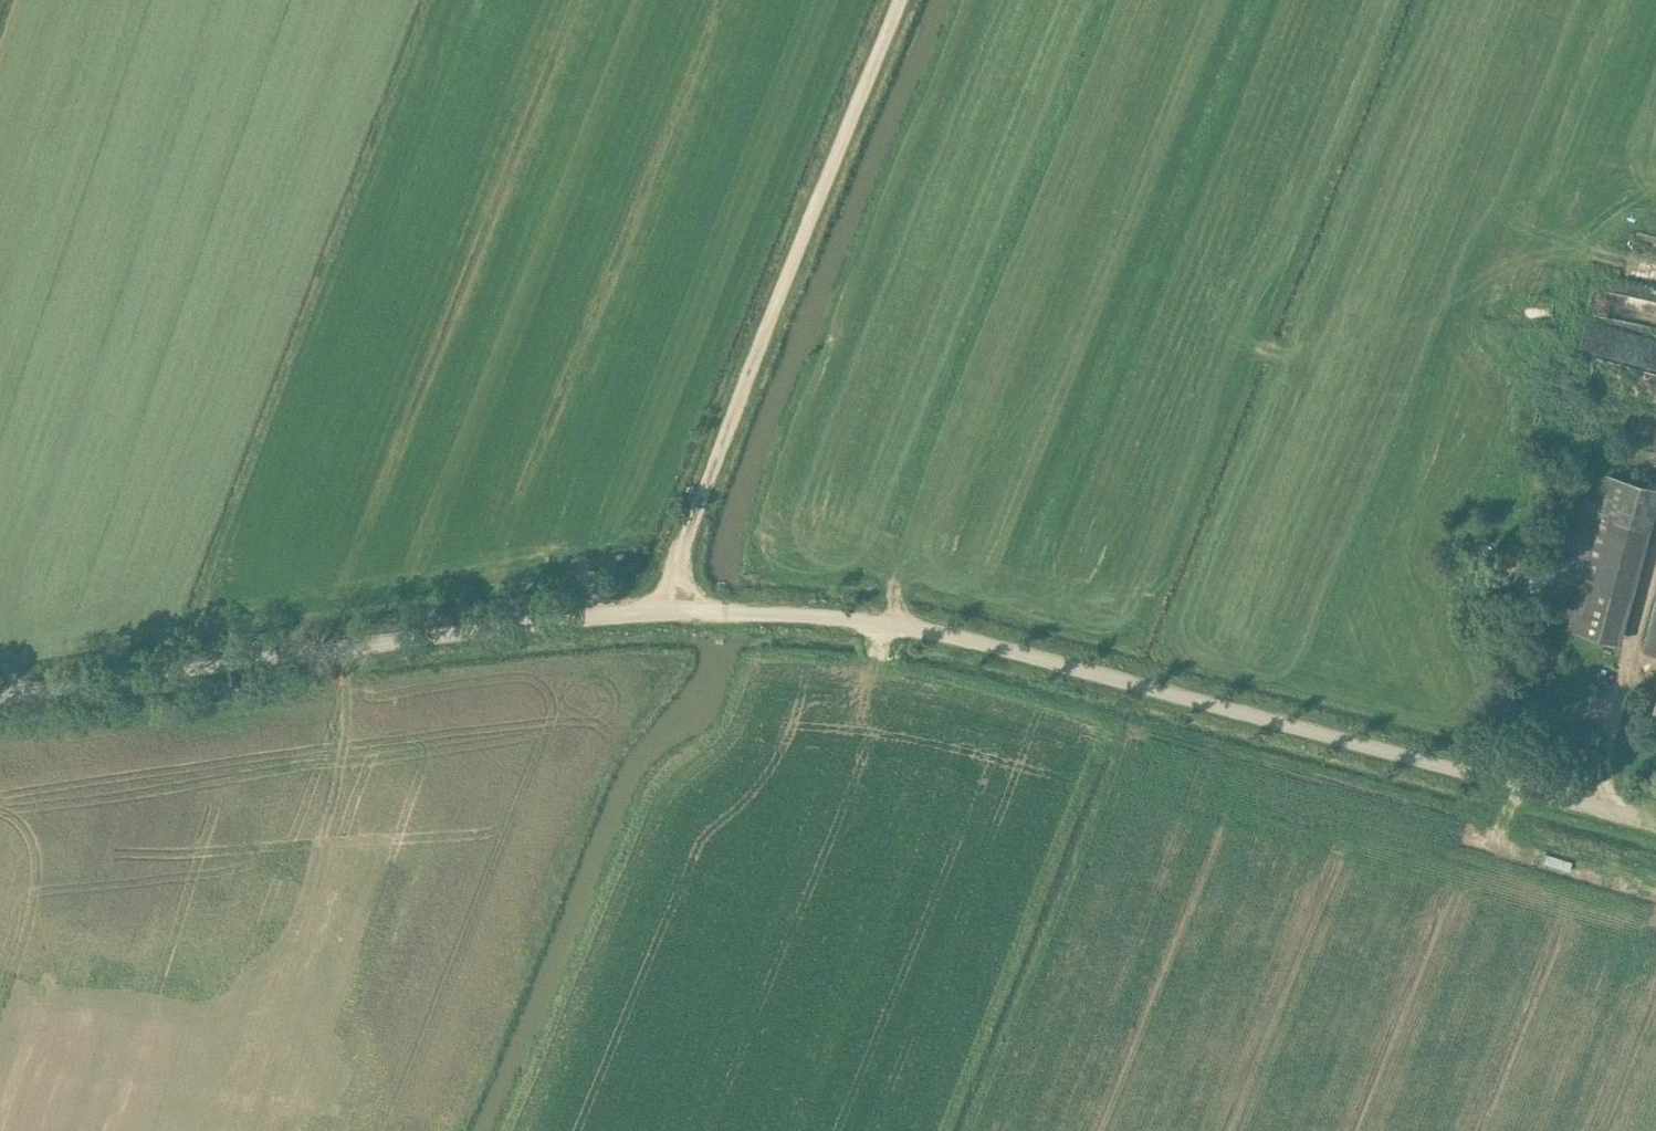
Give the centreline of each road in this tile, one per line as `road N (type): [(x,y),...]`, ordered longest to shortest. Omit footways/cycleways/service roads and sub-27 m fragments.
road 1 (unclassified): [(0,695),(624,610),(792,613),(879,623),(1041,658),(1655,822)]
road 2 (track): [(672,608),(677,565),(907,0)]

